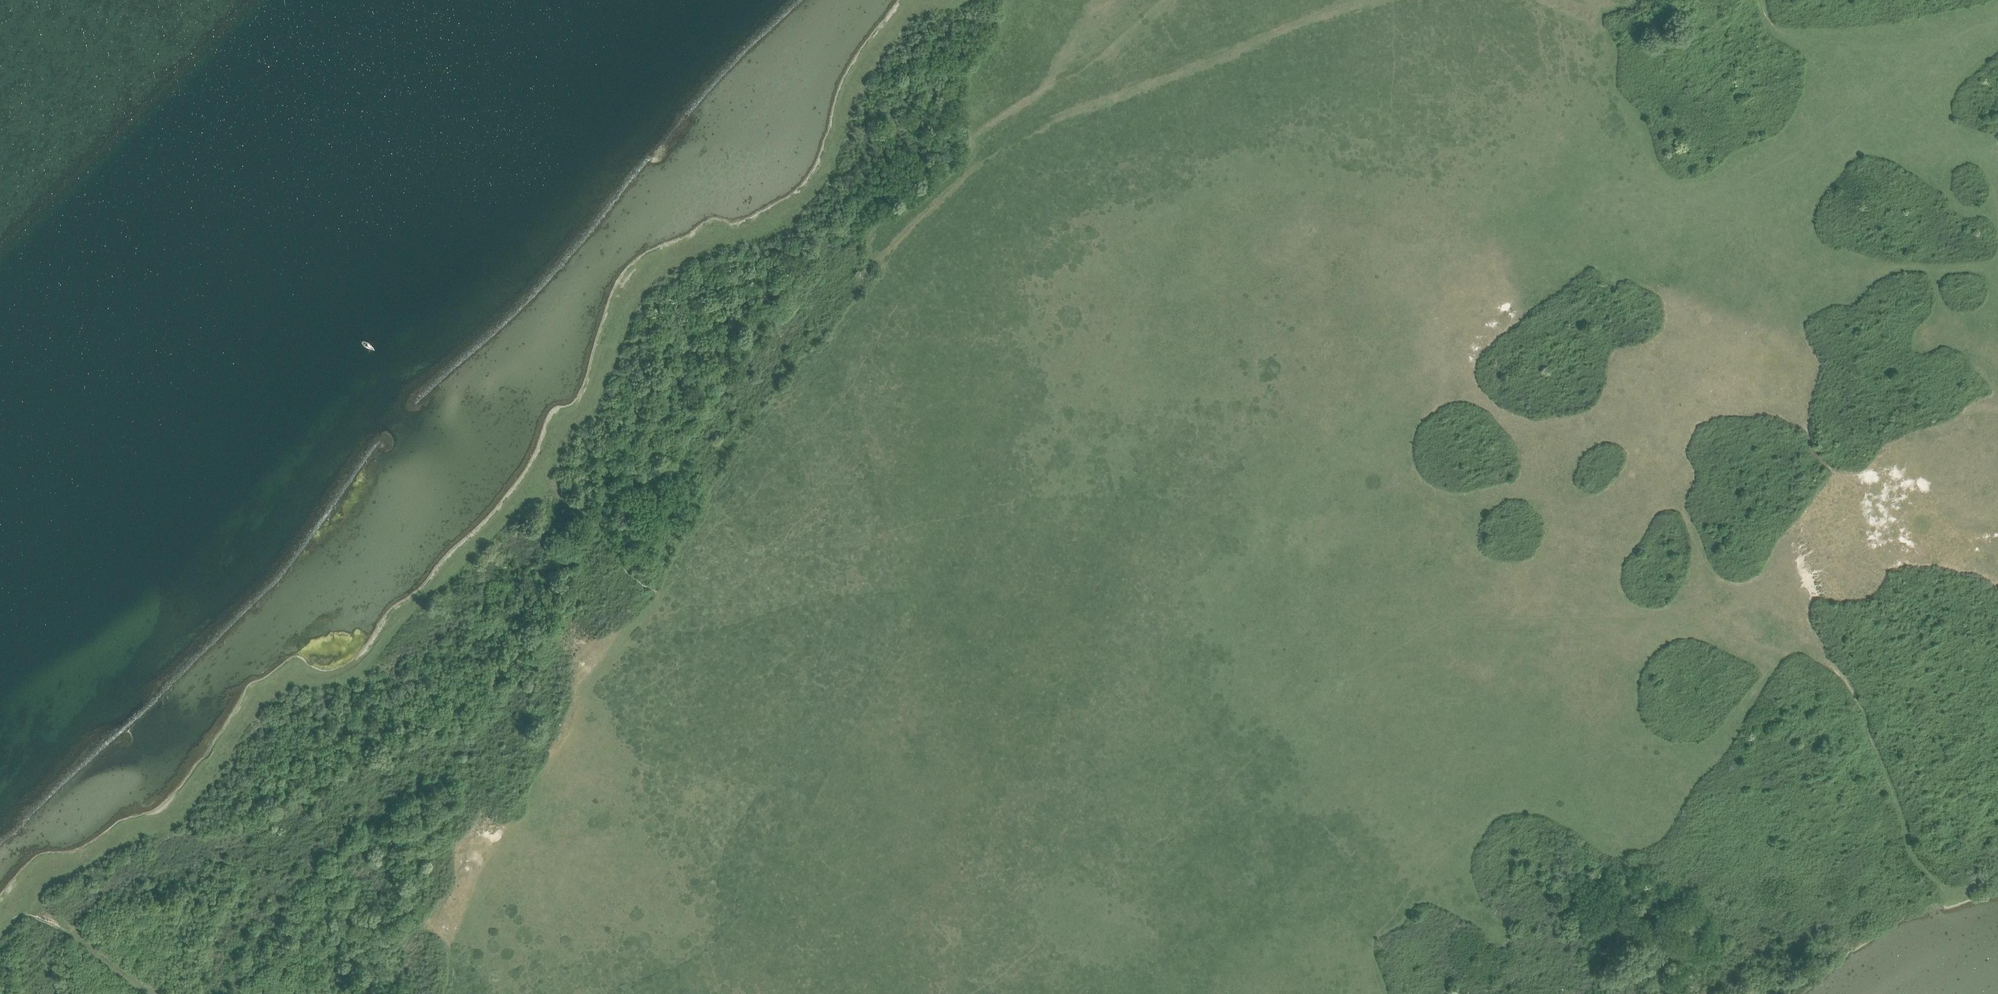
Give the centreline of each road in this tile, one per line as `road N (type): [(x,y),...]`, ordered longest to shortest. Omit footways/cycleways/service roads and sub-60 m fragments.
road 1 (track): [(1997,429),(1966,442),(1767,583),(1653,624),(1512,619)]

